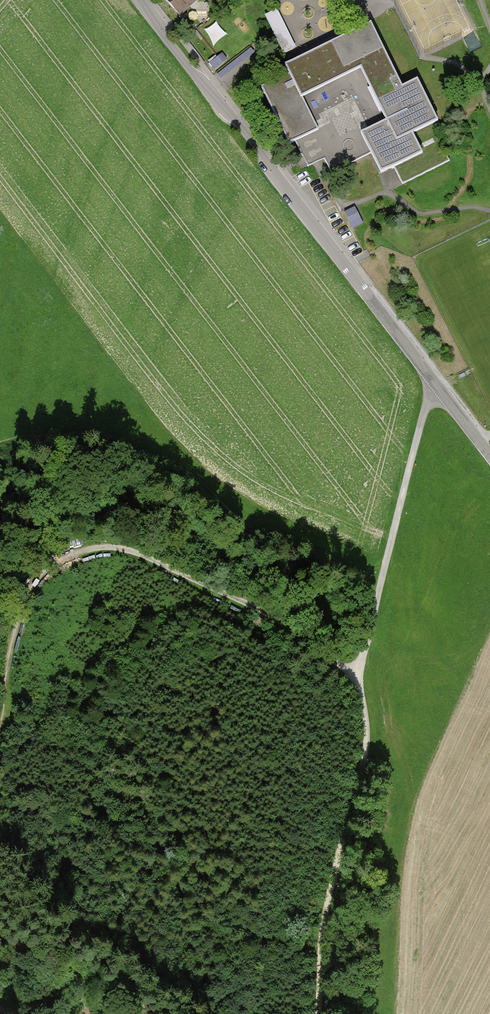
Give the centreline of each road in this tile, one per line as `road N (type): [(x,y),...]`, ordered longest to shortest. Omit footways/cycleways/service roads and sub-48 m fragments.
road 1 (track): [(432,381),(358,680),(364,755),(329,889),(316,1013)]
road 2 (residential): [(475,437),(140,0)]
road 3 (track): [(358,680),(285,627),(112,546),(58,560),(38,575),(7,672)]

